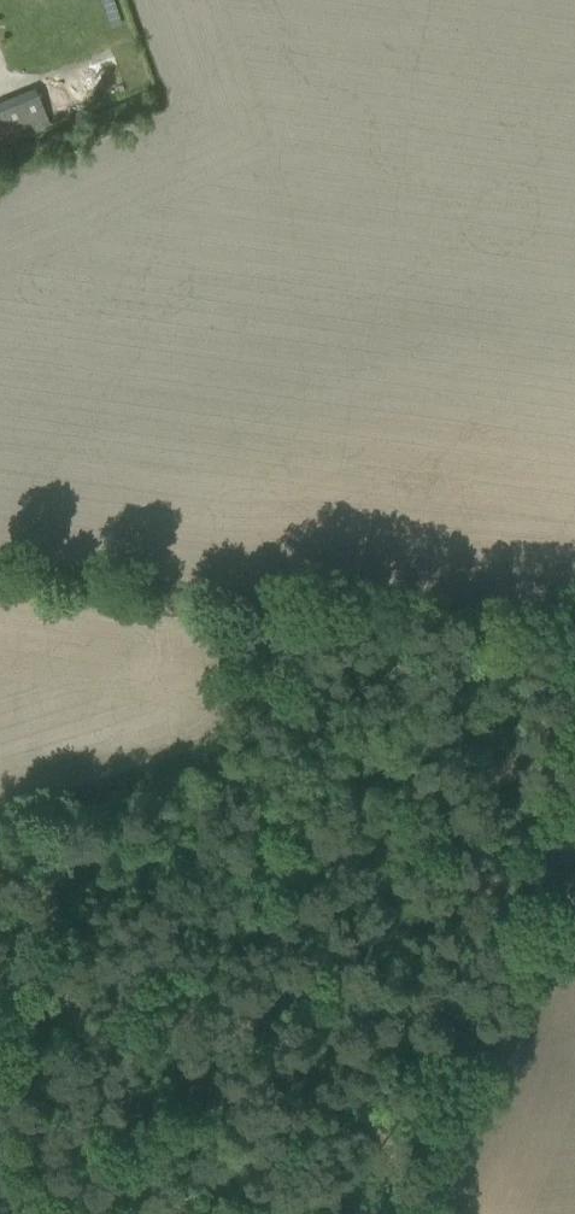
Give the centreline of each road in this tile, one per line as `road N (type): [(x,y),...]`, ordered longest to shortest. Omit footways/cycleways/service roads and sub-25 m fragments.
road 1 (track): [(0,1043),(212,986),(483,878),(555,871)]

